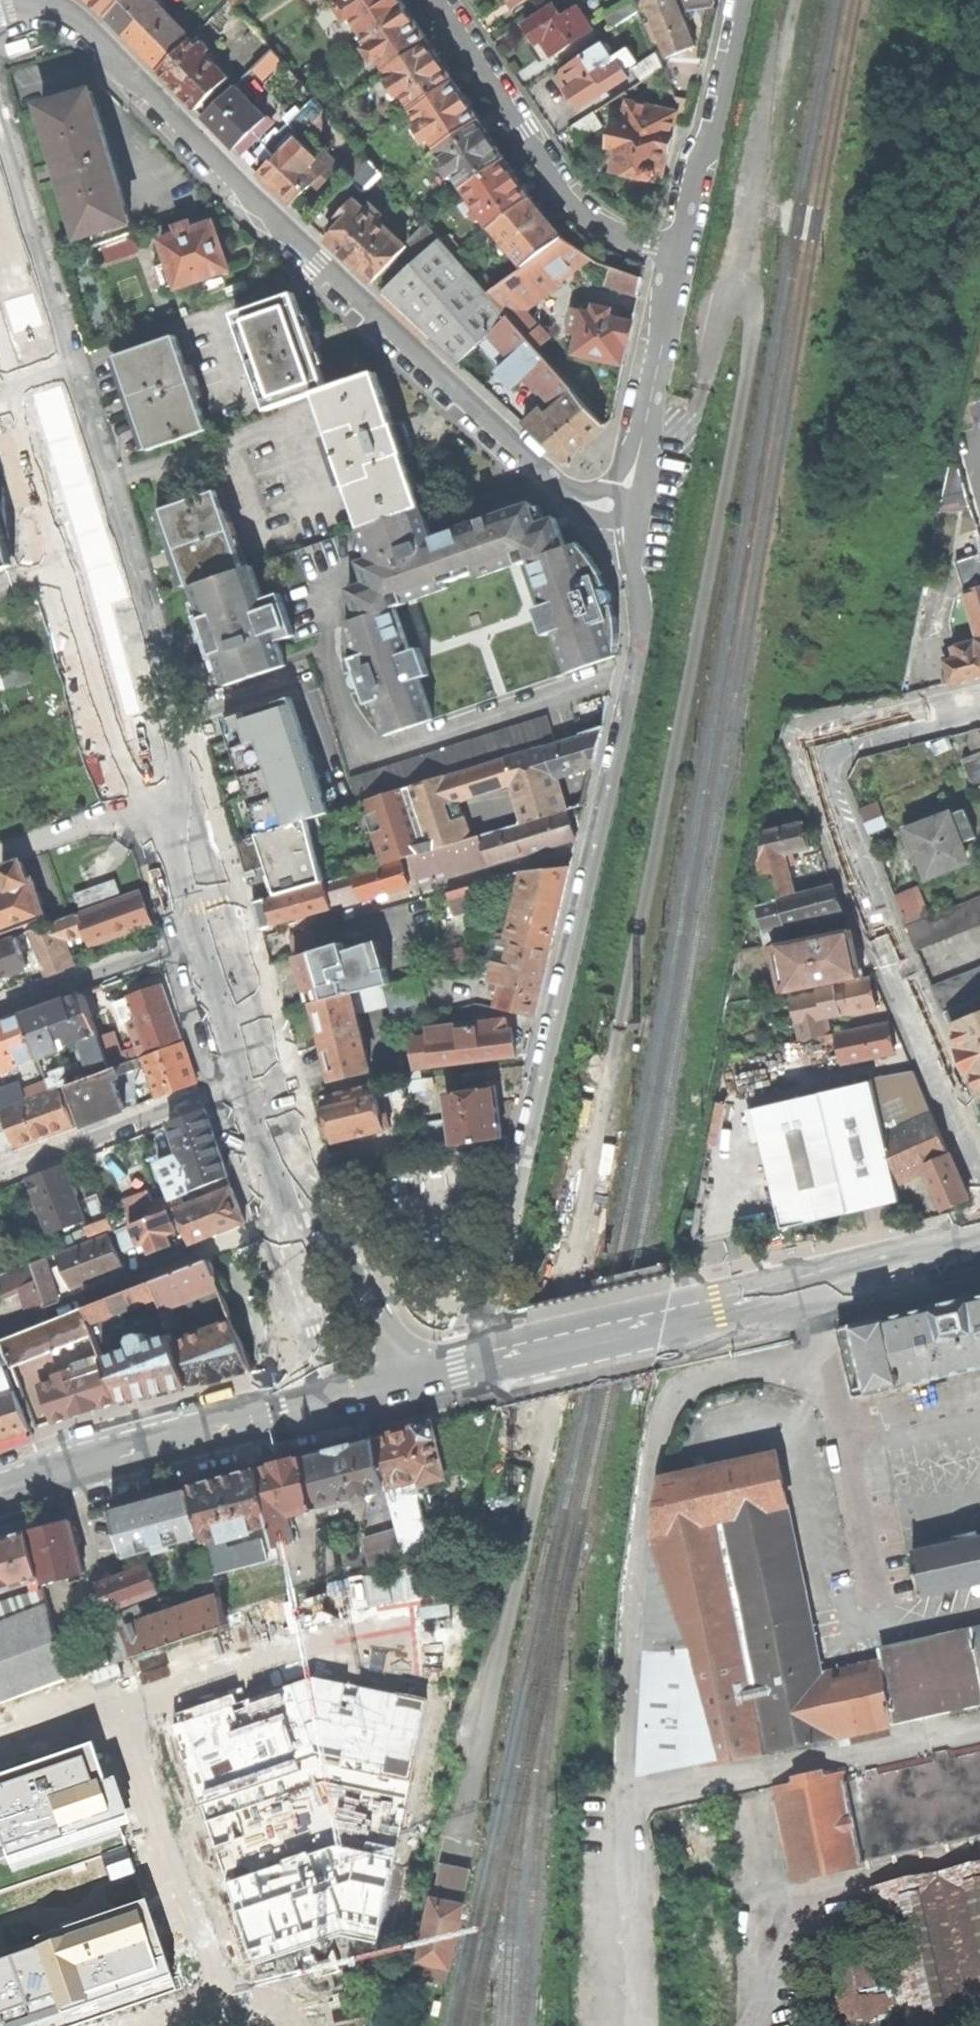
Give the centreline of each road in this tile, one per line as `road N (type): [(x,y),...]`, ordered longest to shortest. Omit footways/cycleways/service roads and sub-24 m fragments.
road 1 (residential): [(627,513),(591,507),(562,487),(321,263),(81,18),(37,4),(0,12)]
road 2 (tertiary): [(201,796),(0,131)]
road 3 (residential): [(520,1190),(644,631),(627,513)]
road 4 (tertiary): [(445,1353),(397,1329),(336,1240),(201,796)]
road 5 (residential): [(979,703),(851,735),(825,752),(821,776),(894,968),(979,1153)]
road 6 (primary): [(979,1229),(445,1353)]
road 7 (tertiary): [(152,816),(314,1326)]
road 8 (primary): [(460,1369),(979,1245)]
road 9 (tertiary): [(0,323),(114,720),(152,816)]
road 10 (residential): [(439,0),(568,200),(609,232),(683,254)]
road 11 (primary): [(331,1399),(0,1486)]
road 12 (residential): [(683,254),(627,513)]
road 13 (residential): [(746,0),(683,254)]
road 14 (primary): [(331,1399),(460,1369)]
road 15 (primary): [(445,1353),(369,1374),(331,1399)]

